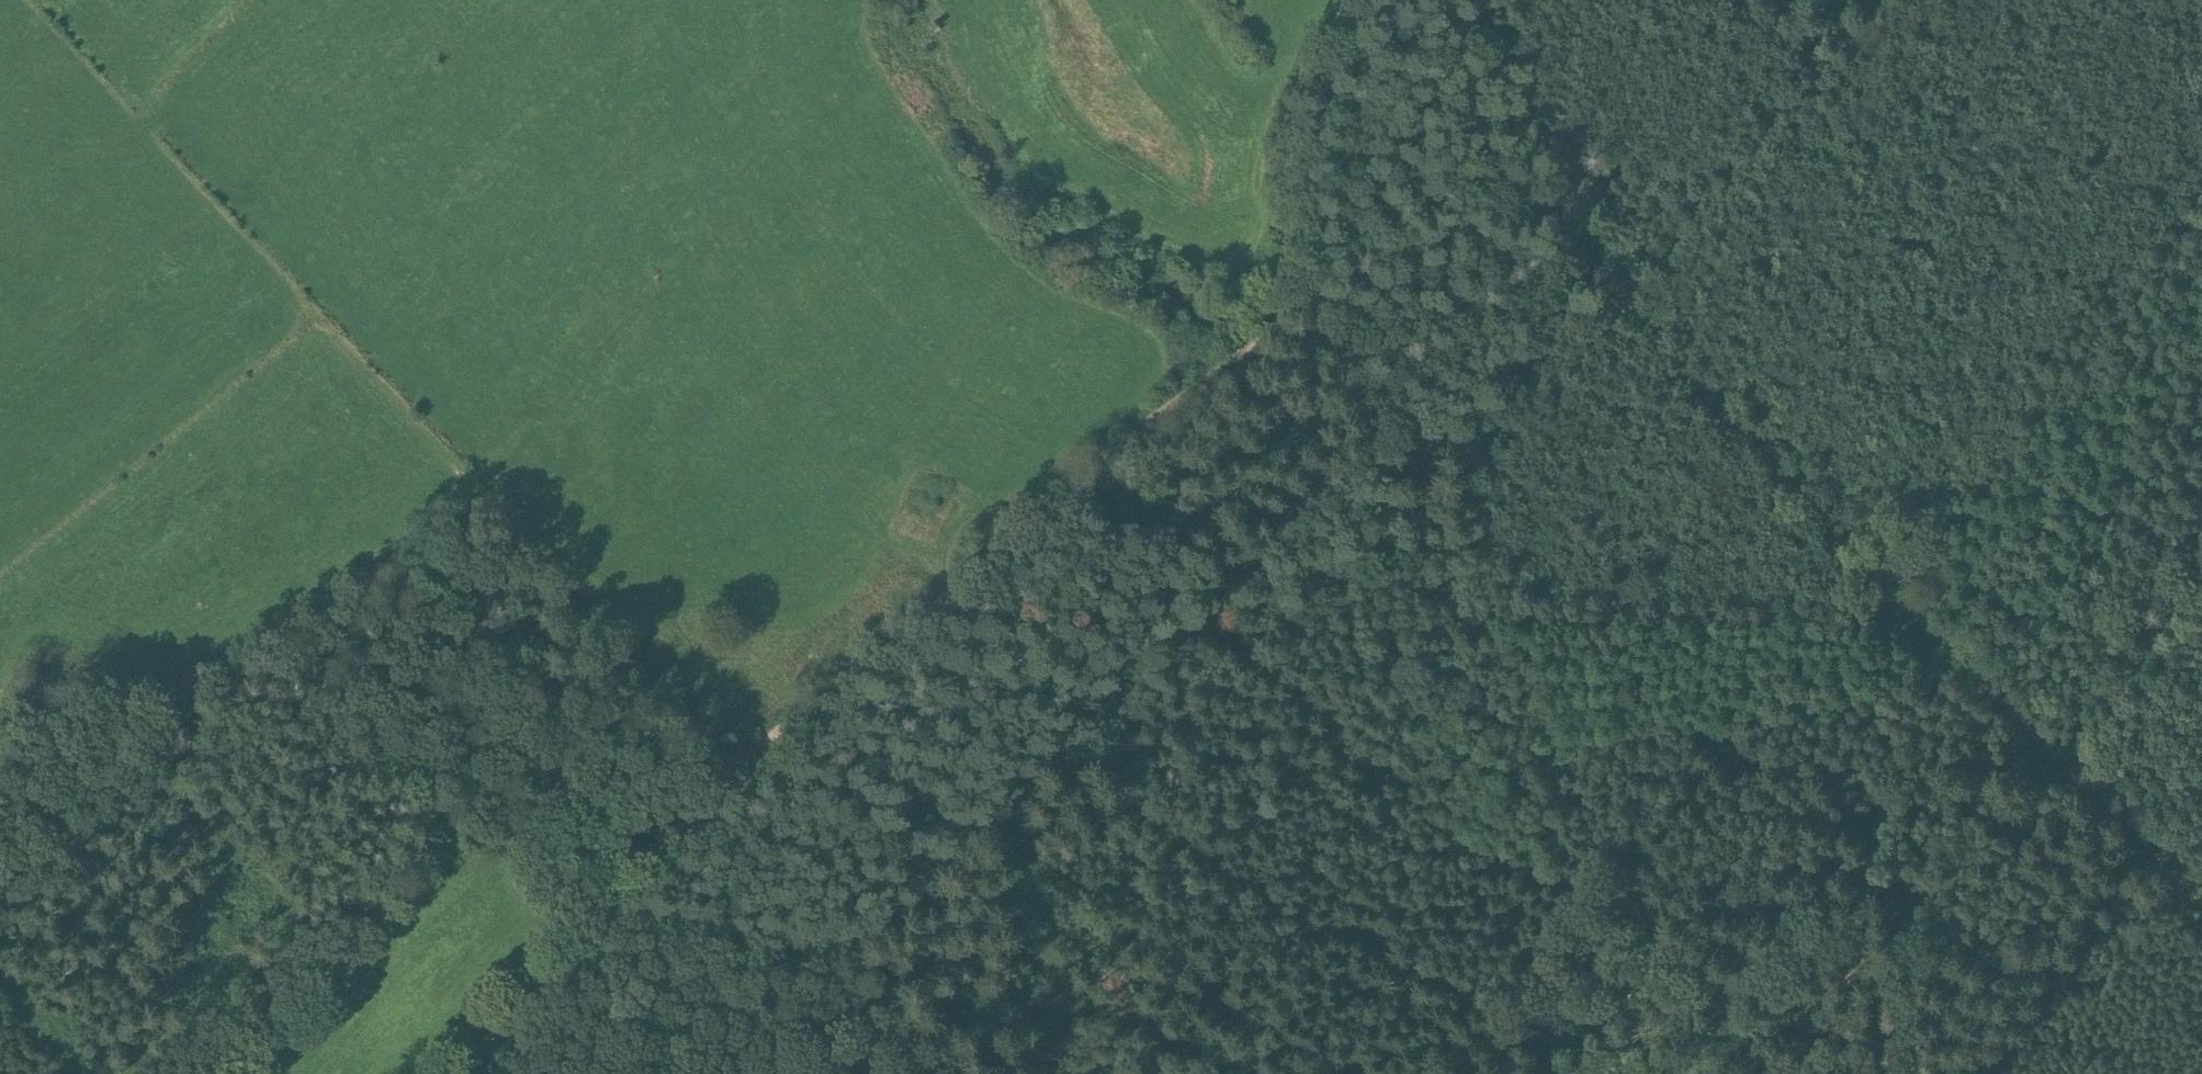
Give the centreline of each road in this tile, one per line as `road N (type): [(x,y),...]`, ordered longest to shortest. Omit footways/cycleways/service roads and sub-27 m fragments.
road 1 (track): [(1290,263),(1278,307),(1255,340),(1029,510),(672,817),(609,900),(442,1073)]
road 2 (track): [(2201,886),(1612,279)]
road 3 (track): [(1903,0),(1612,279)]
road 4 (track): [(1358,0),(1332,38),(1295,149),(1290,263)]

